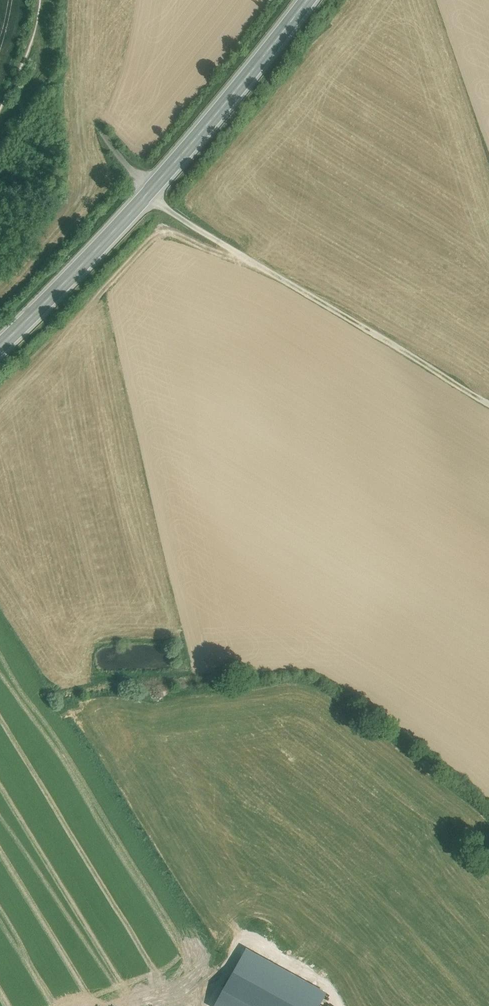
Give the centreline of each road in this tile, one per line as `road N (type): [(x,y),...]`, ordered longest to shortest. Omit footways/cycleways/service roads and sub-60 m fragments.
road 1 (secondary): [(0,350),(153,191),(305,0)]

